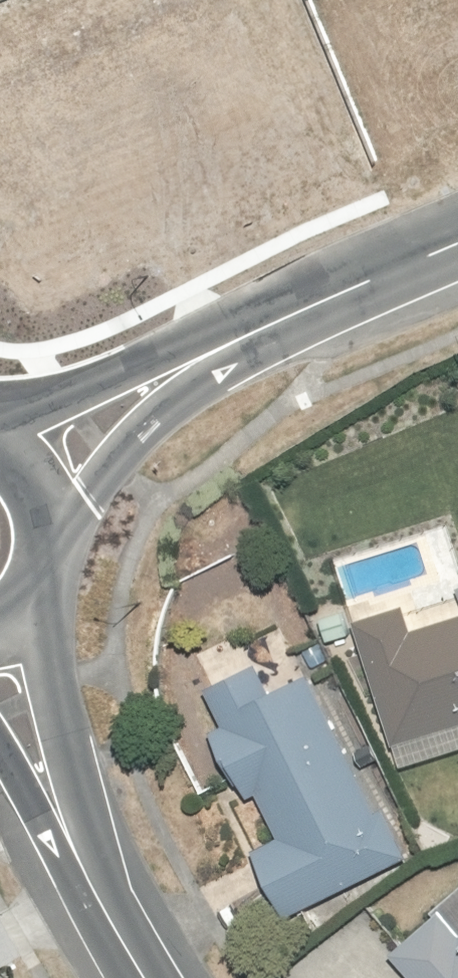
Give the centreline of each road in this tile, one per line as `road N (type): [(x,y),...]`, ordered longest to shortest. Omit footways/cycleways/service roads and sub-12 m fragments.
road 1 (tertiary): [(287,316),(127,444),(50,552)]
road 2 (tertiary): [(0,433),(180,343),(287,316)]
road 3 (tertiary): [(38,592),(75,855)]
road 4 (tertiary): [(287,316),(457,245)]
road 5 (tertiary): [(147,977),(75,855)]
road 6 (tertiary): [(75,855),(0,750)]

